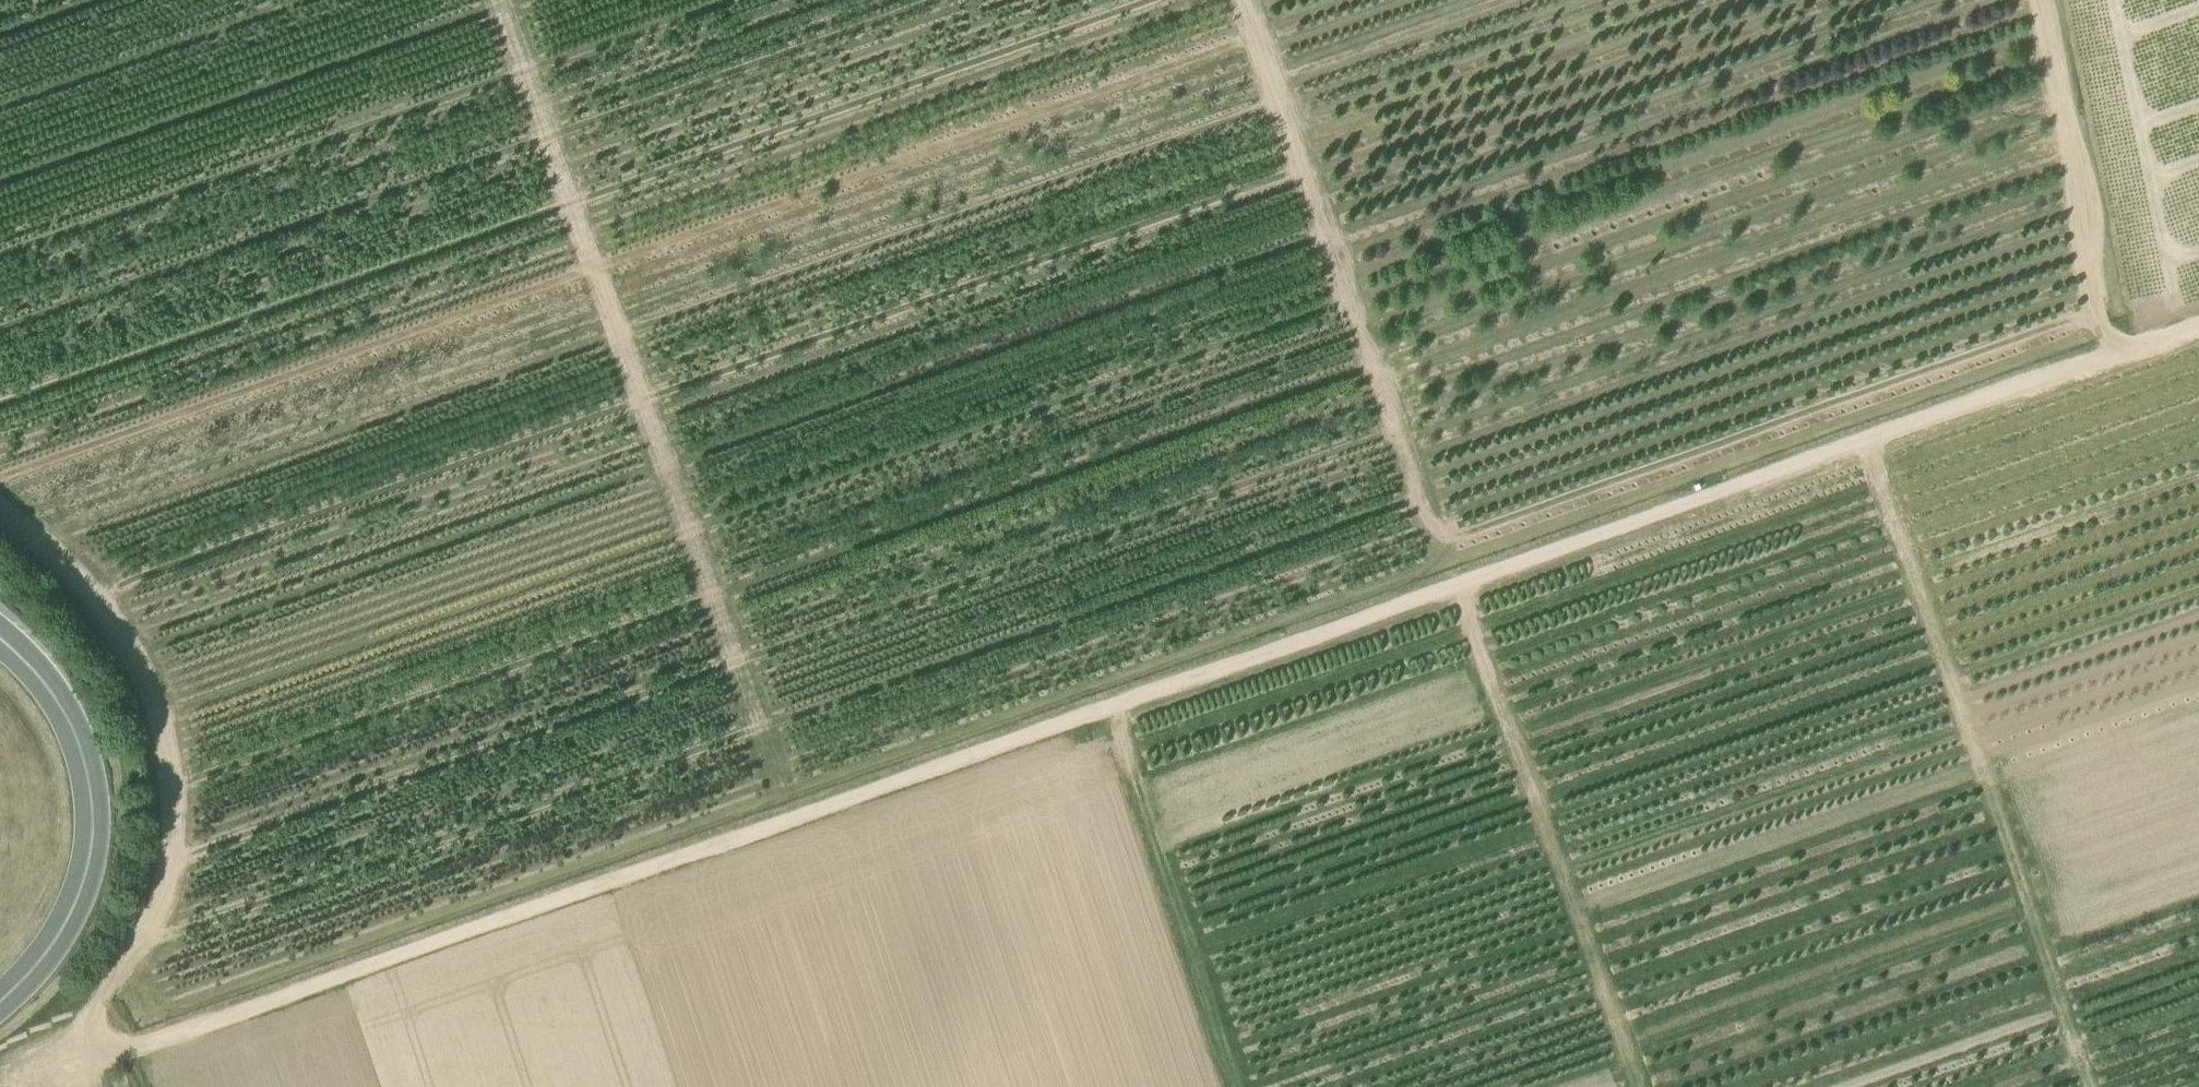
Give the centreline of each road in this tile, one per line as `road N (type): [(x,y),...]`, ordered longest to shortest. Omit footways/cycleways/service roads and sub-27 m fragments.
road 1 (track): [(2198,326),(103,1062)]
road 2 (motorway): [(0,1001),(63,924),(84,869),(91,812),(69,724)]
road 3 (motorway): [(69,724),(50,679),(0,627)]

